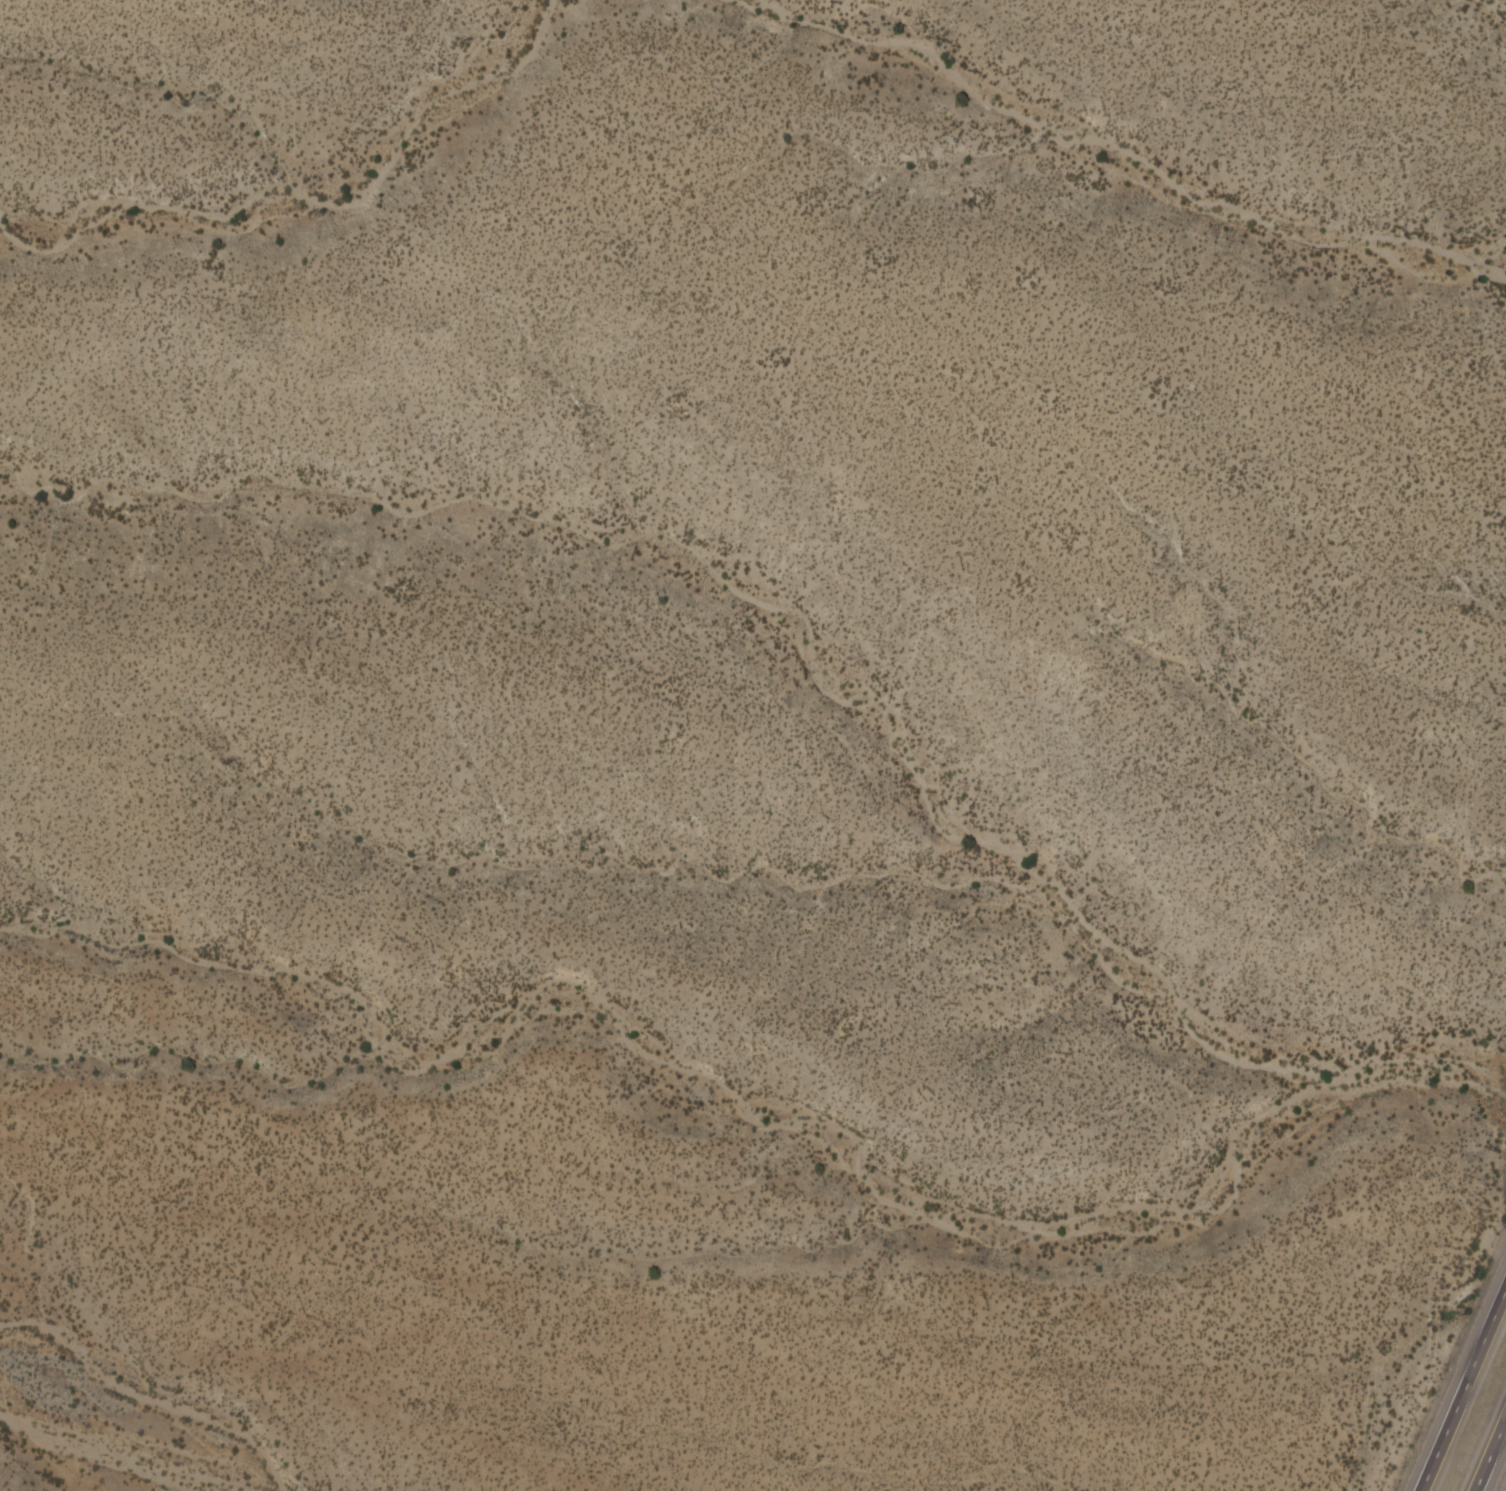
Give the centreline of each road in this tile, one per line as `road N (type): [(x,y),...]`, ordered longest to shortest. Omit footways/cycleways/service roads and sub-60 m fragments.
road 1 (motorway): [(1505,1286),(1419,1490)]

